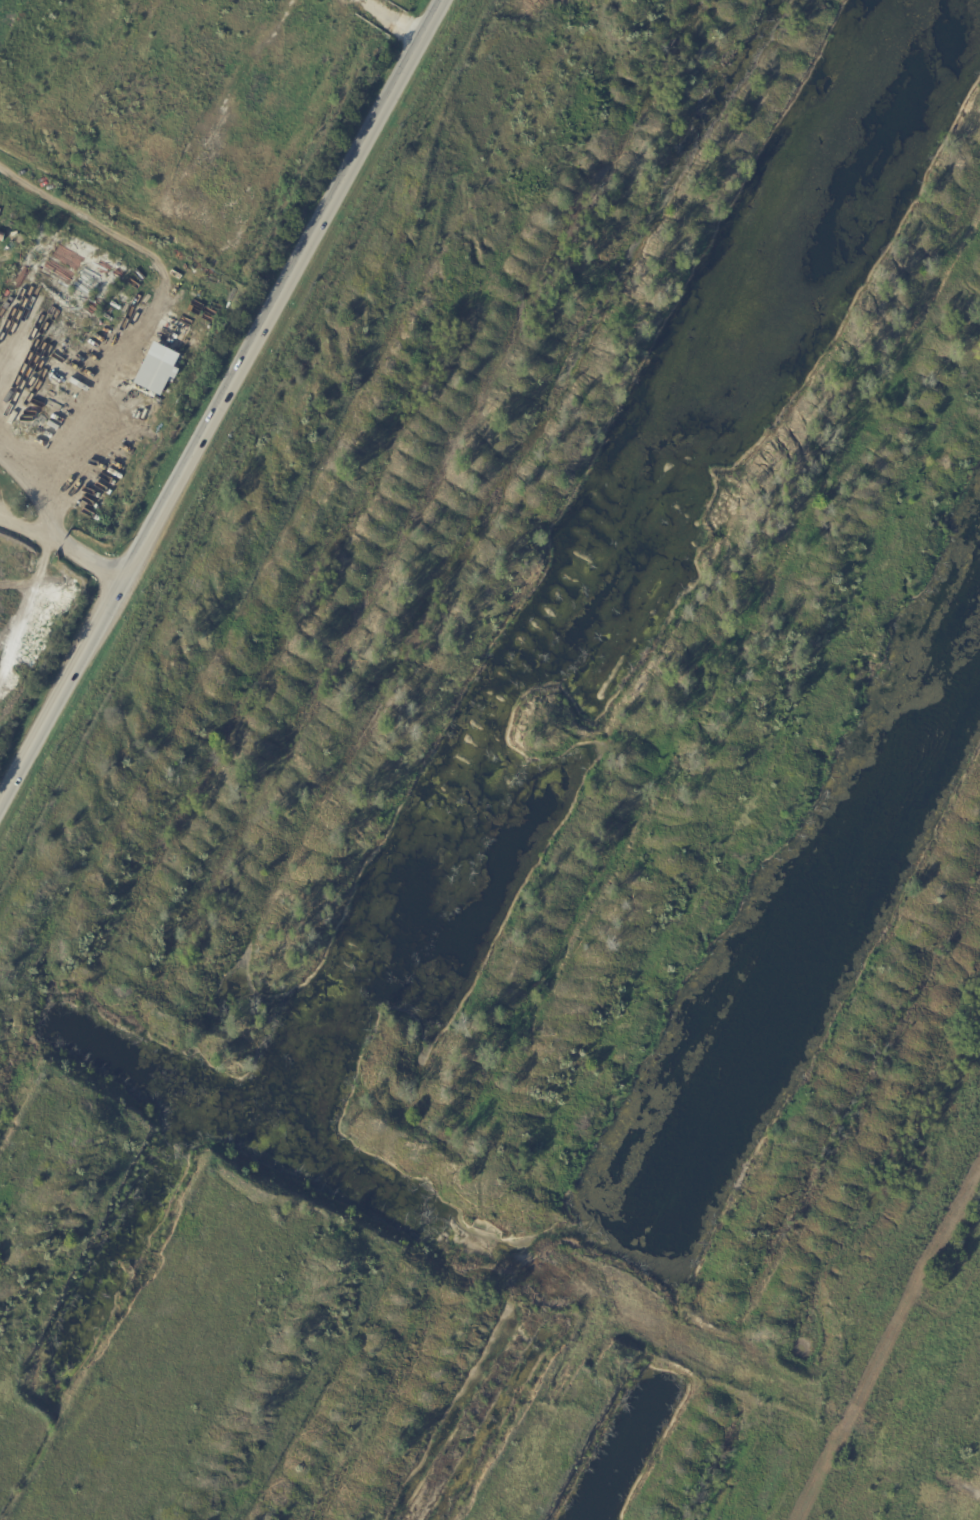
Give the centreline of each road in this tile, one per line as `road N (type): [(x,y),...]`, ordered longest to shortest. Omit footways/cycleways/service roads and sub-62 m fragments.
road 1 (secondary): [(0,815),(447,0)]

